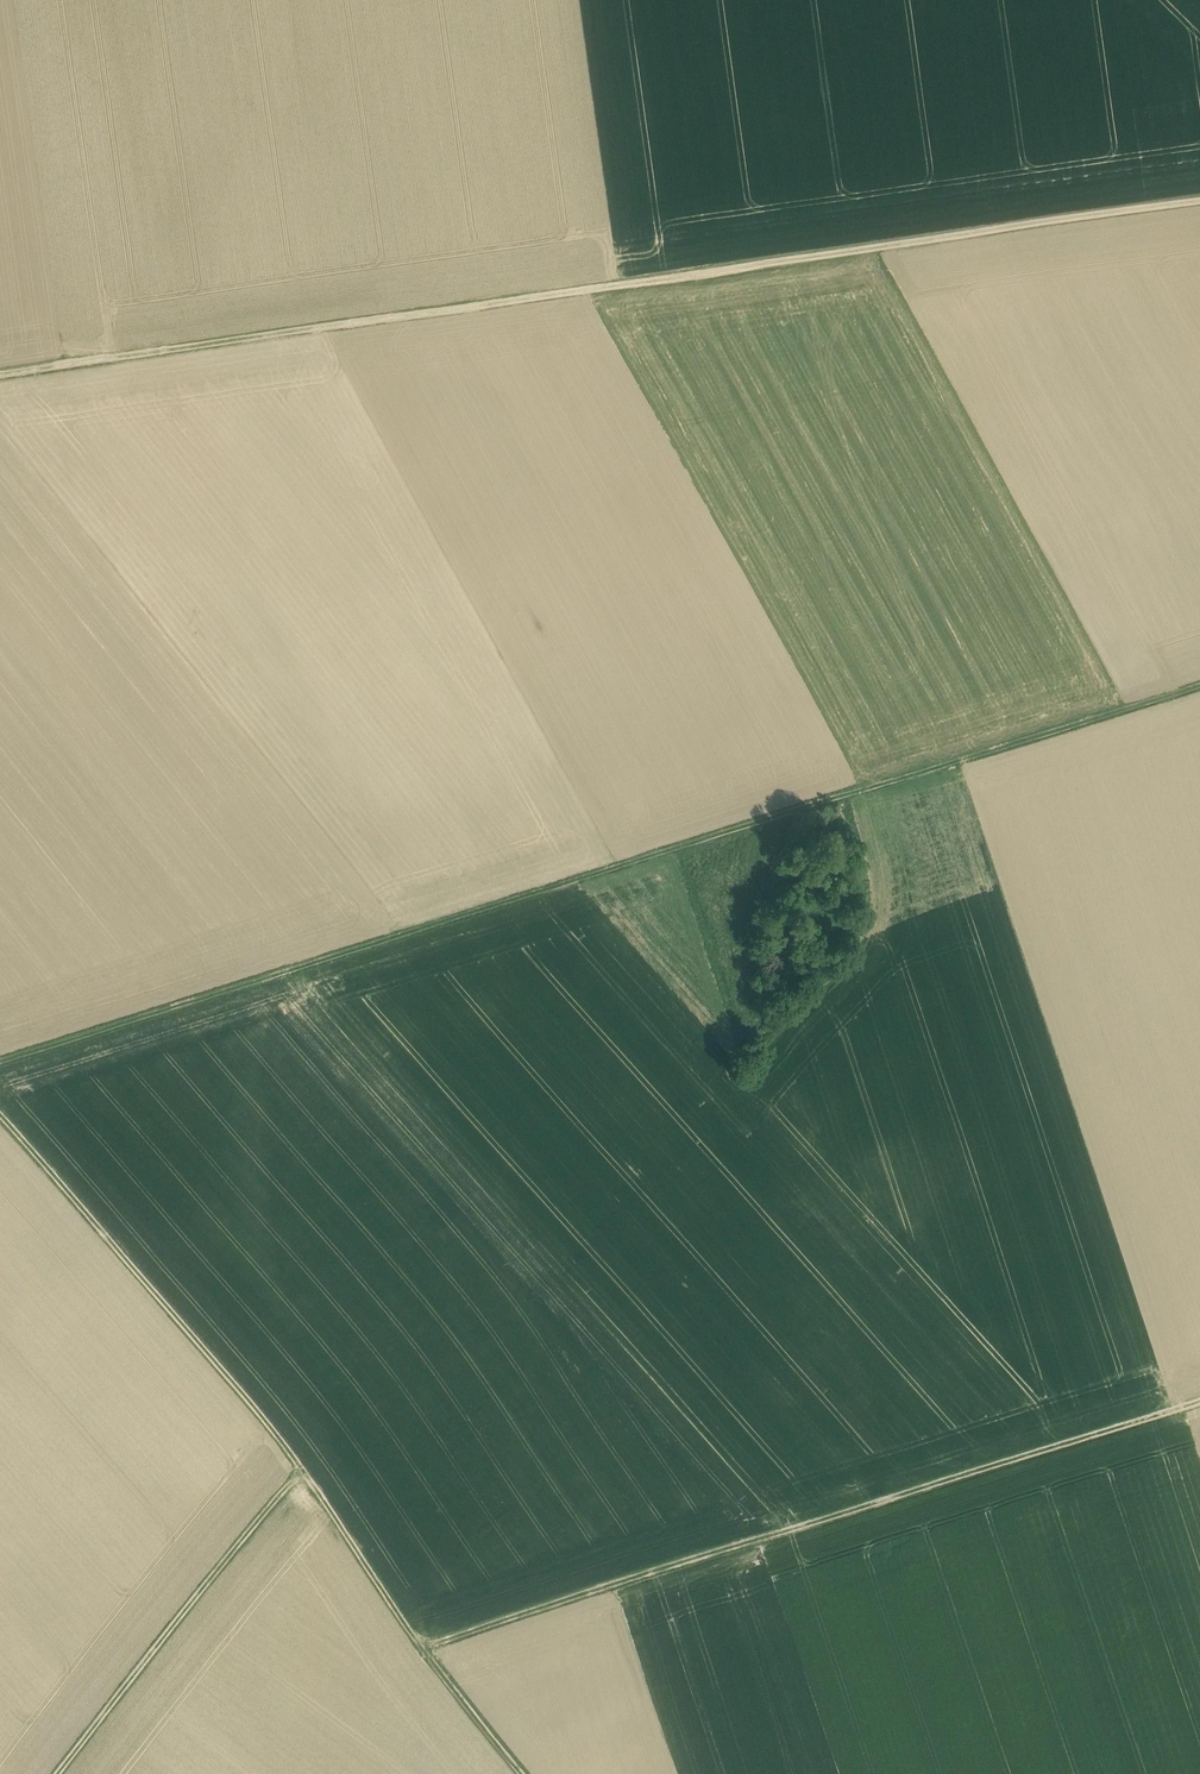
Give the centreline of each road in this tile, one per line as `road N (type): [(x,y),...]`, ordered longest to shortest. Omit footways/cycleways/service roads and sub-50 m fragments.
road 1 (track): [(1199,685),(0,1059)]
road 2 (track): [(1199,201),(0,375)]
road 3 (track): [(1199,1404),(423,1645)]
road 4 (track): [(423,1645),(252,1402),(0,1117)]
road 5 (track): [(301,1468),(56,1773)]
road 6 (track): [(517,1773),(423,1645)]

